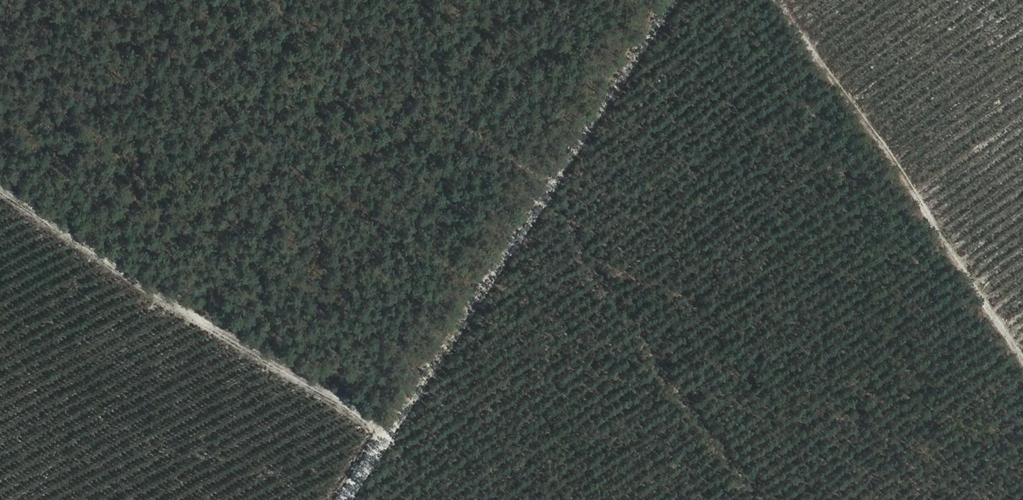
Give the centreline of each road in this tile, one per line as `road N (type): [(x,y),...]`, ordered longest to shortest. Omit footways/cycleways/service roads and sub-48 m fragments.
road 1 (track): [(339,499),(671,0)]
road 2 (track): [(388,427),(46,174),(0,150)]
road 3 (track): [(1022,351),(781,0)]
road 4 (track): [(758,499),(546,189)]
road 5 (track): [(283,0),(546,189)]

